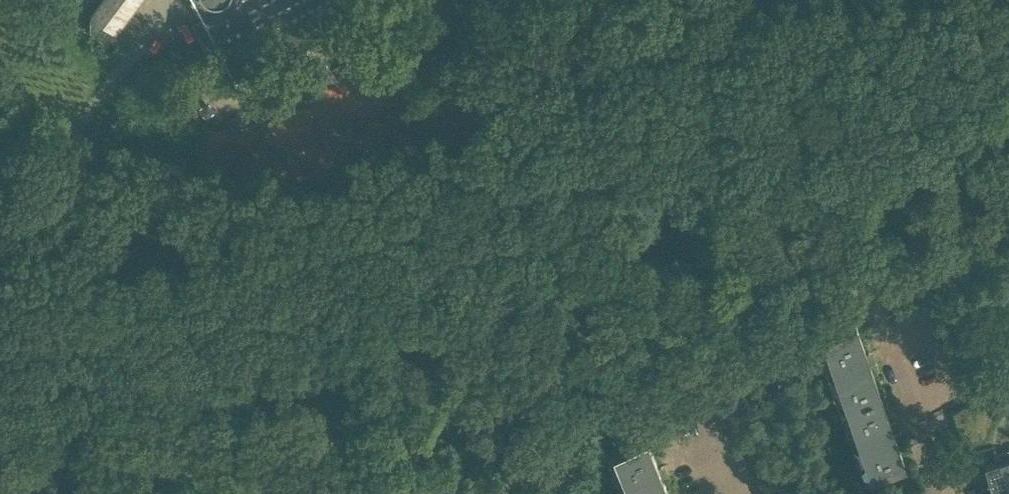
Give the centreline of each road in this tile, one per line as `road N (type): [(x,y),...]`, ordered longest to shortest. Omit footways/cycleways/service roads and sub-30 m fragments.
road 1 (secondary): [(0,330),(776,83),(1008,19)]
road 2 (residential): [(651,397),(860,282)]
road 3 (residential): [(940,493),(860,282)]
road 4 (residential): [(480,493),(651,397)]
road 5 (residential): [(860,282),(1008,224)]

